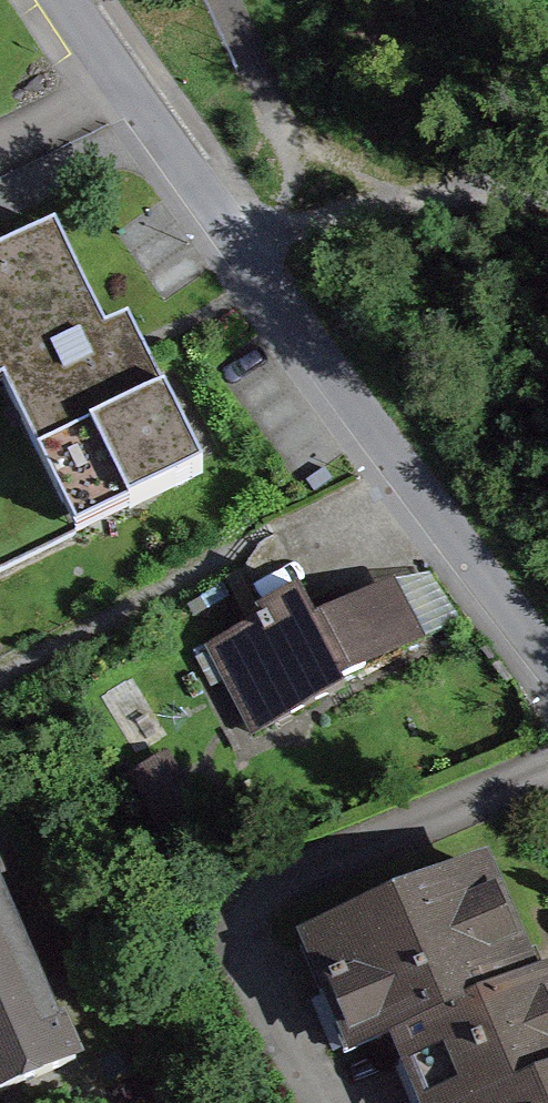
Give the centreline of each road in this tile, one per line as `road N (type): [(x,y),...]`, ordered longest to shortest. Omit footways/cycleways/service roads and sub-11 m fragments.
road 1 (residential): [(547,655),(59,0)]
road 2 (track): [(547,193),(442,198),(237,240)]

